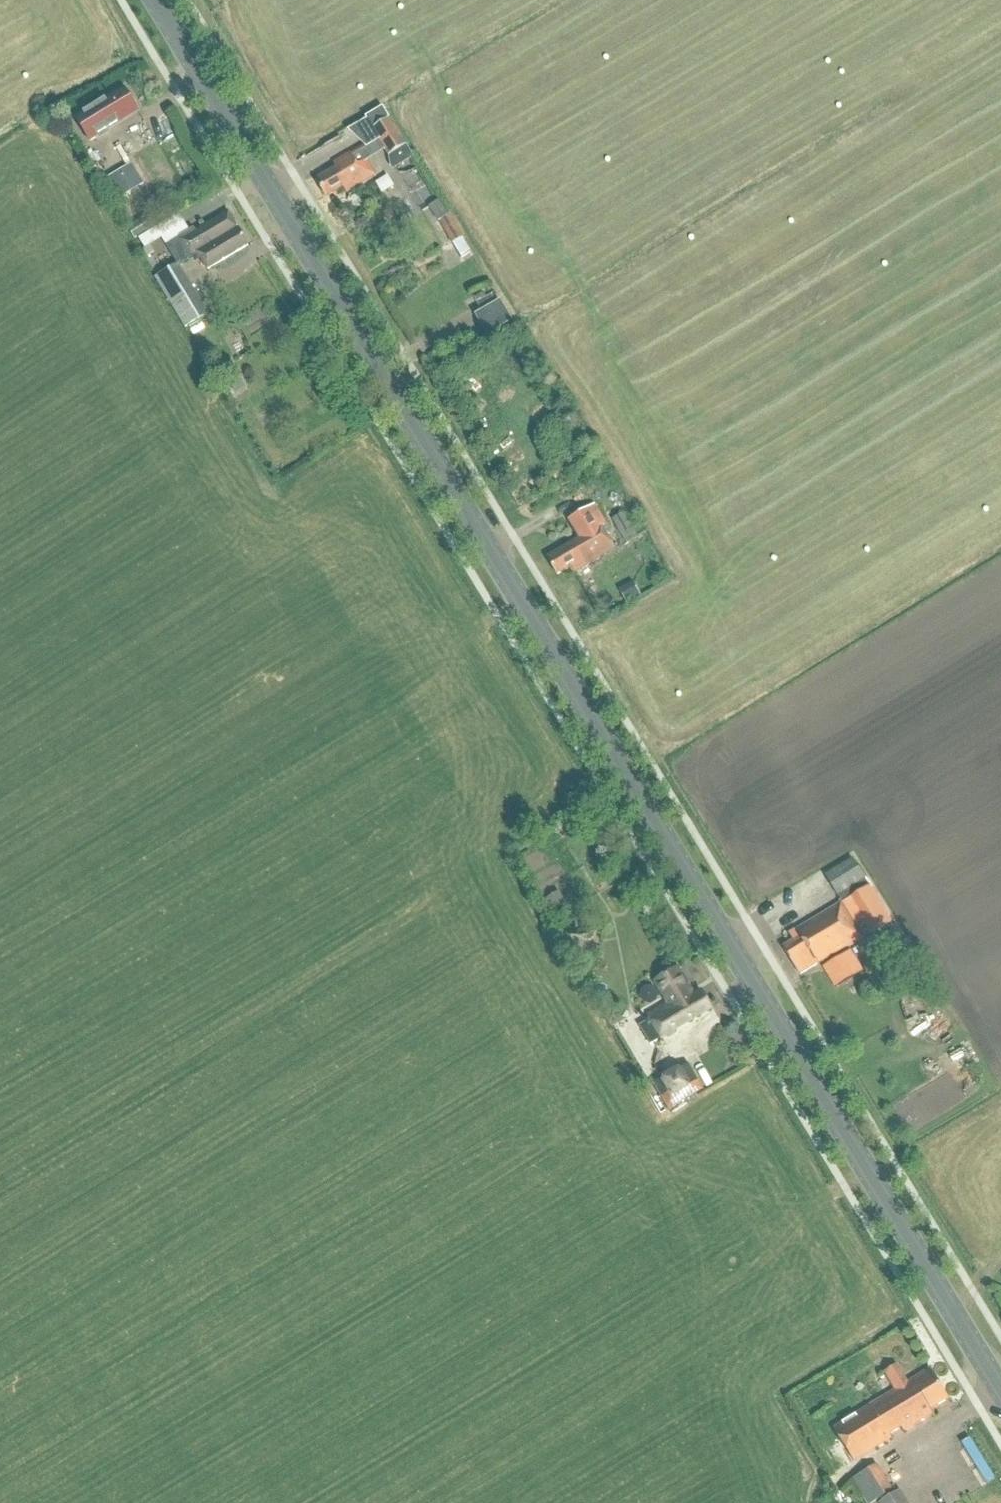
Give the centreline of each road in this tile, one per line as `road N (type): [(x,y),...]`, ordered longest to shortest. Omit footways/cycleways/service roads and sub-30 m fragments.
road 1 (secondary): [(1000,1392),(154,0)]

